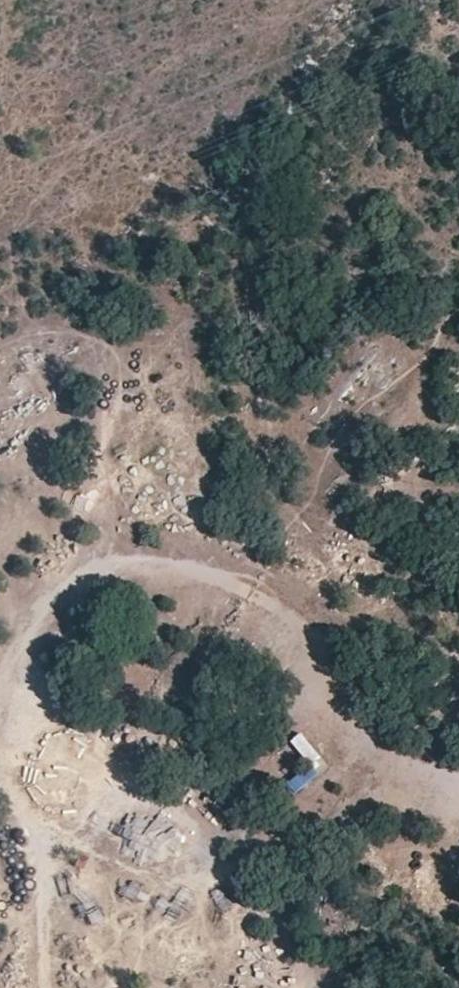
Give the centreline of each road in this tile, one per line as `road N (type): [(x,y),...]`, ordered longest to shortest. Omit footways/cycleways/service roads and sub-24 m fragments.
road 1 (track): [(0,710),(19,633),(57,597),(94,571),(155,569),(234,588),(291,624),(380,740),(458,784)]

